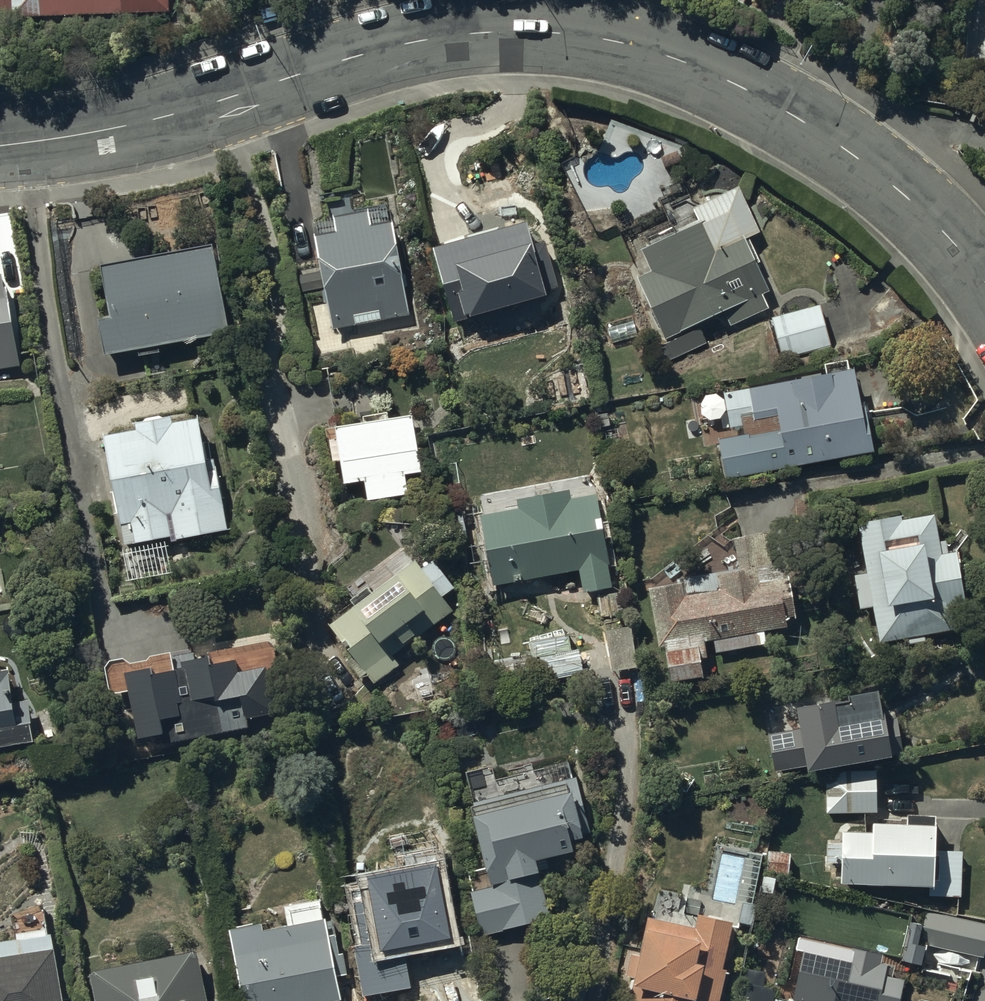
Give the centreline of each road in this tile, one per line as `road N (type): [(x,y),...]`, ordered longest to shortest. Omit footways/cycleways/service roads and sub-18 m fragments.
road 1 (unclassified): [(0,145),(173,115),(427,40),(492,32),(603,39),(673,57),(821,135),(935,222),(984,280)]

